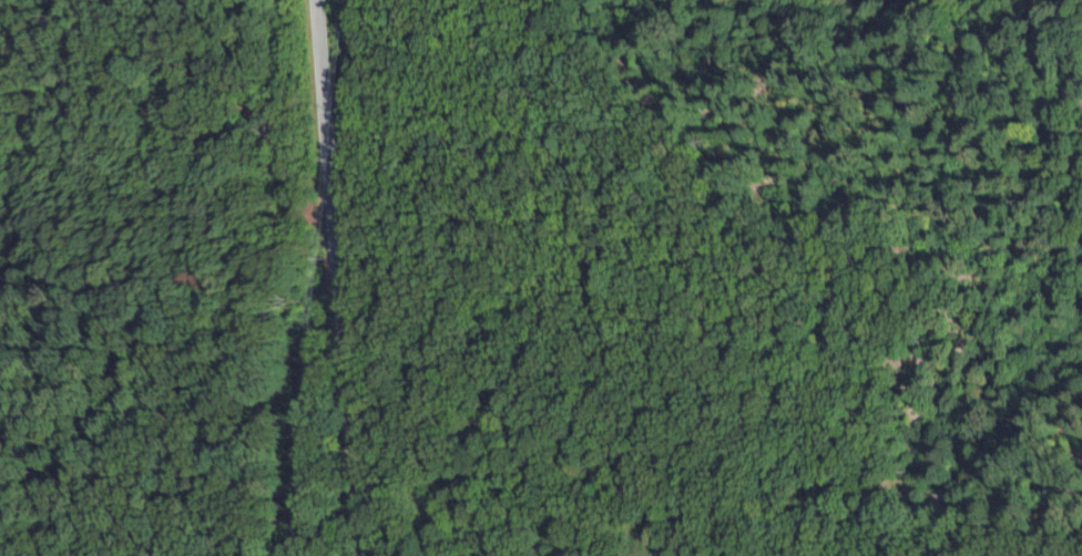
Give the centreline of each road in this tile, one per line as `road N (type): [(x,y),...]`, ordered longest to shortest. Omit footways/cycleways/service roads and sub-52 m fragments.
road 1 (residential): [(367,555),(338,282),(334,0)]

